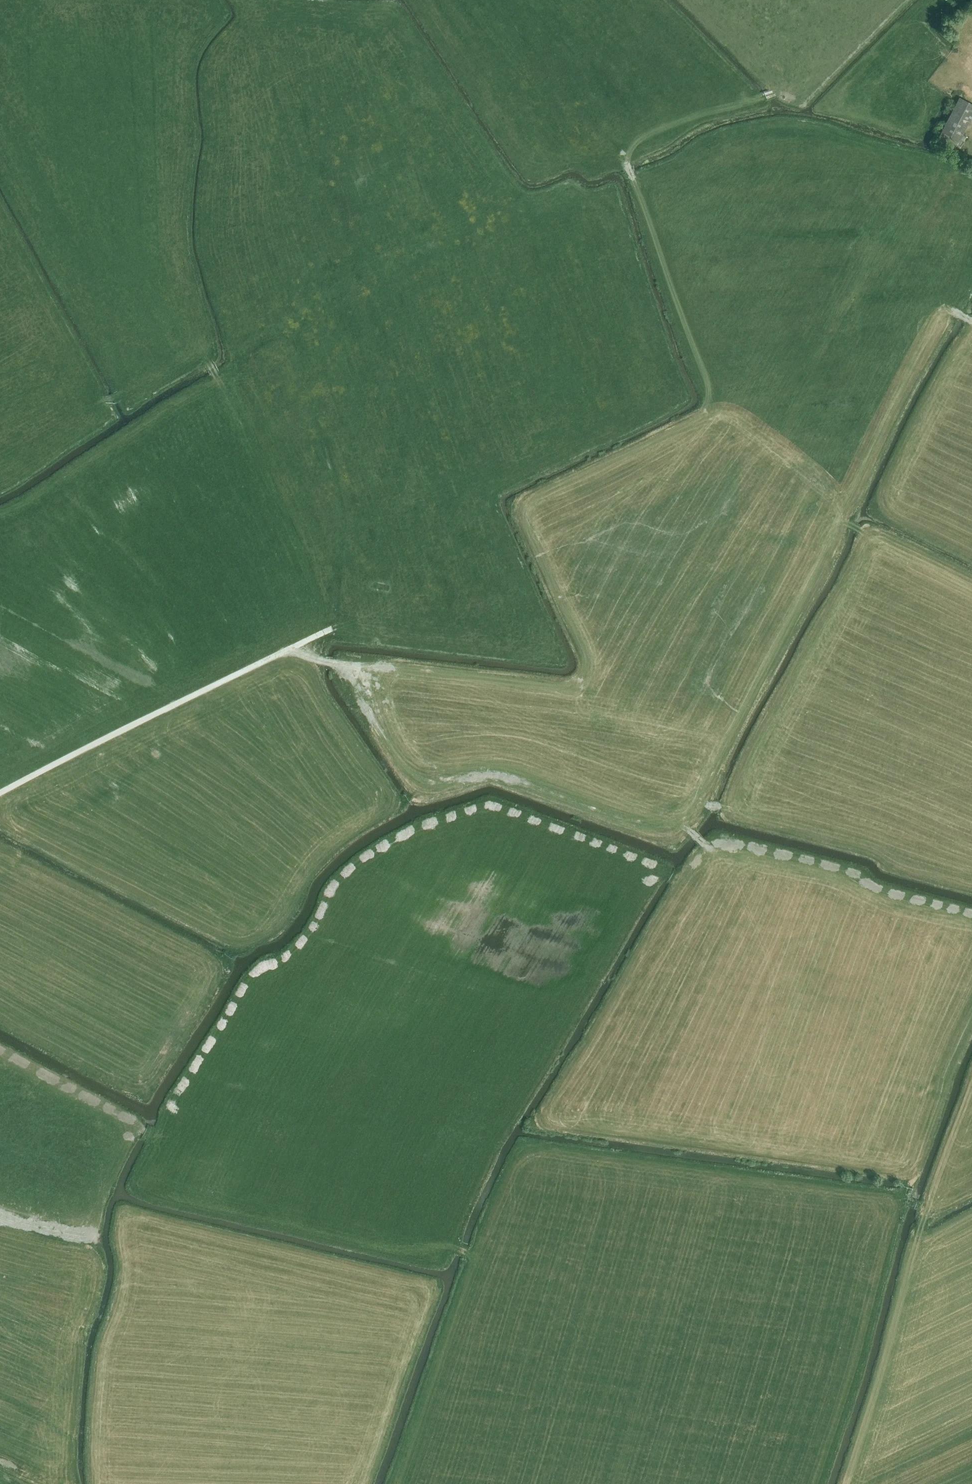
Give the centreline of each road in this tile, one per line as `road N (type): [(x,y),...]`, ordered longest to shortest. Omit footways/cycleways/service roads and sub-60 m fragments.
road 1 (track): [(0,796),(328,629)]

